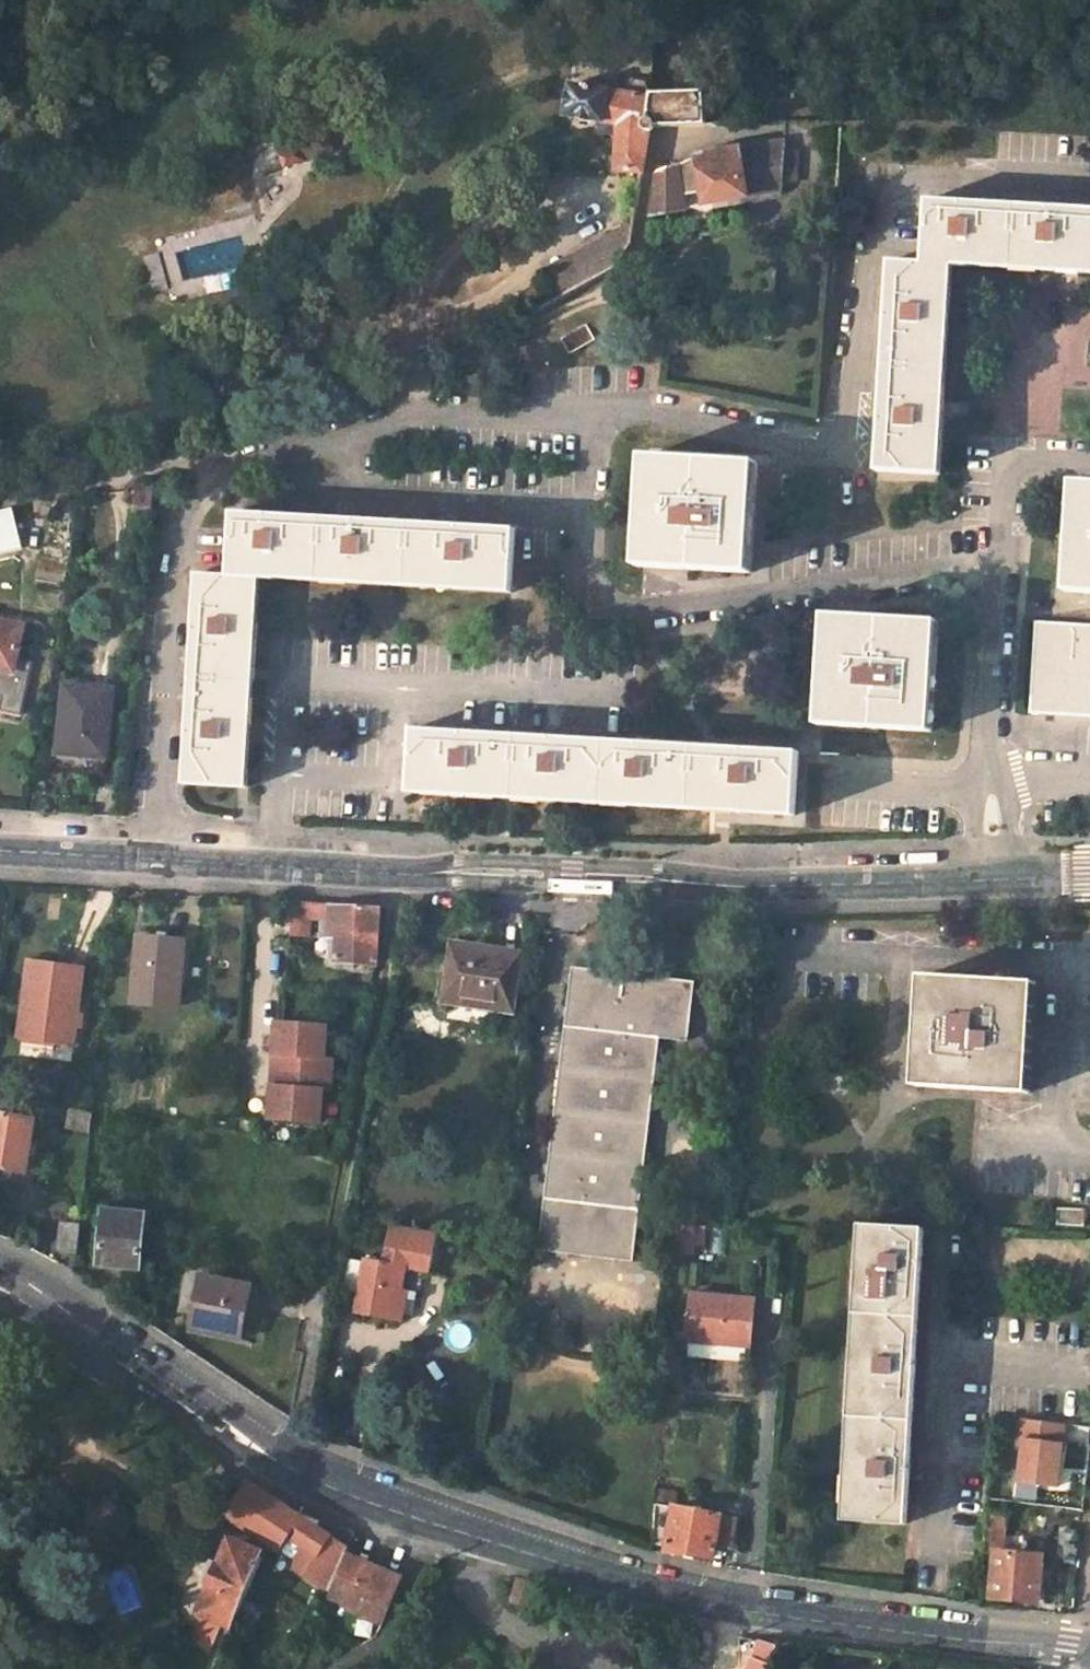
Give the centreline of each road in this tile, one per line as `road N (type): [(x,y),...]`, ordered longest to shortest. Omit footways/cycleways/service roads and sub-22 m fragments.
road 1 (unclassified): [(0,1271),(302,1469),(482,1534),(662,1584),(809,1611),(1089,1644)]
road 2 (unclassified): [(1089,873),(746,887),(154,862)]
road 3 (residential): [(154,862),(184,517),(225,469),(341,441),(403,411)]
road 4 (unclassified): [(154,862),(0,851)]

